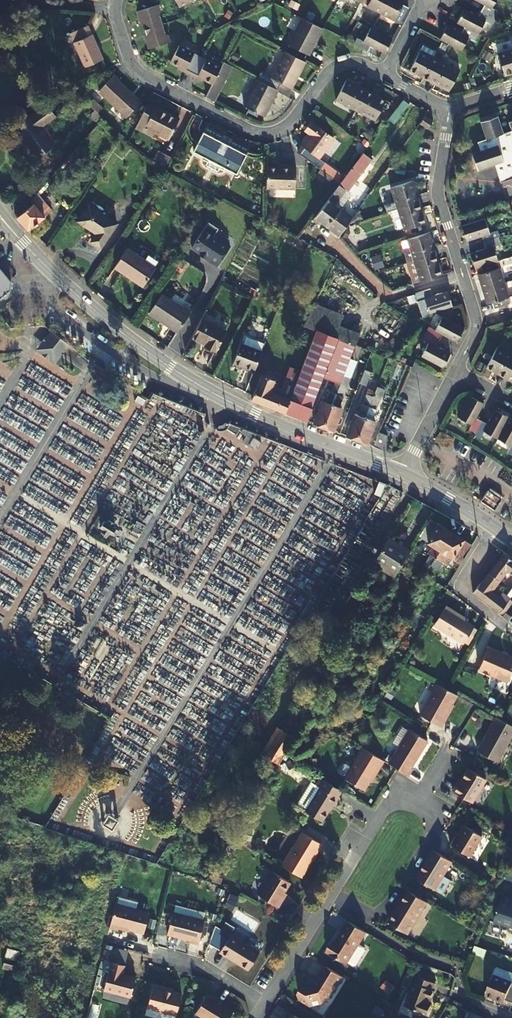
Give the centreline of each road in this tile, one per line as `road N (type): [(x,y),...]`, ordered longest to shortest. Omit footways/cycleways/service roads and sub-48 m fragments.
road 1 (tertiary): [(401,474),(252,415),(170,369),(46,268),(0,216)]
road 2 (residential): [(112,7),(143,76),(247,130),(292,123),(342,65),(387,78)]
road 3 (residential): [(328,895),(389,802),(413,797),(435,806),(438,825),(374,921)]
road 4 (residential): [(447,109),(440,180),(463,276)]
road 5 (residential): [(339,249),(387,296),(463,276)]
road 6 (tertiary): [(511,542),(401,474)]
road 7 (residential): [(263,999),(328,895)]

